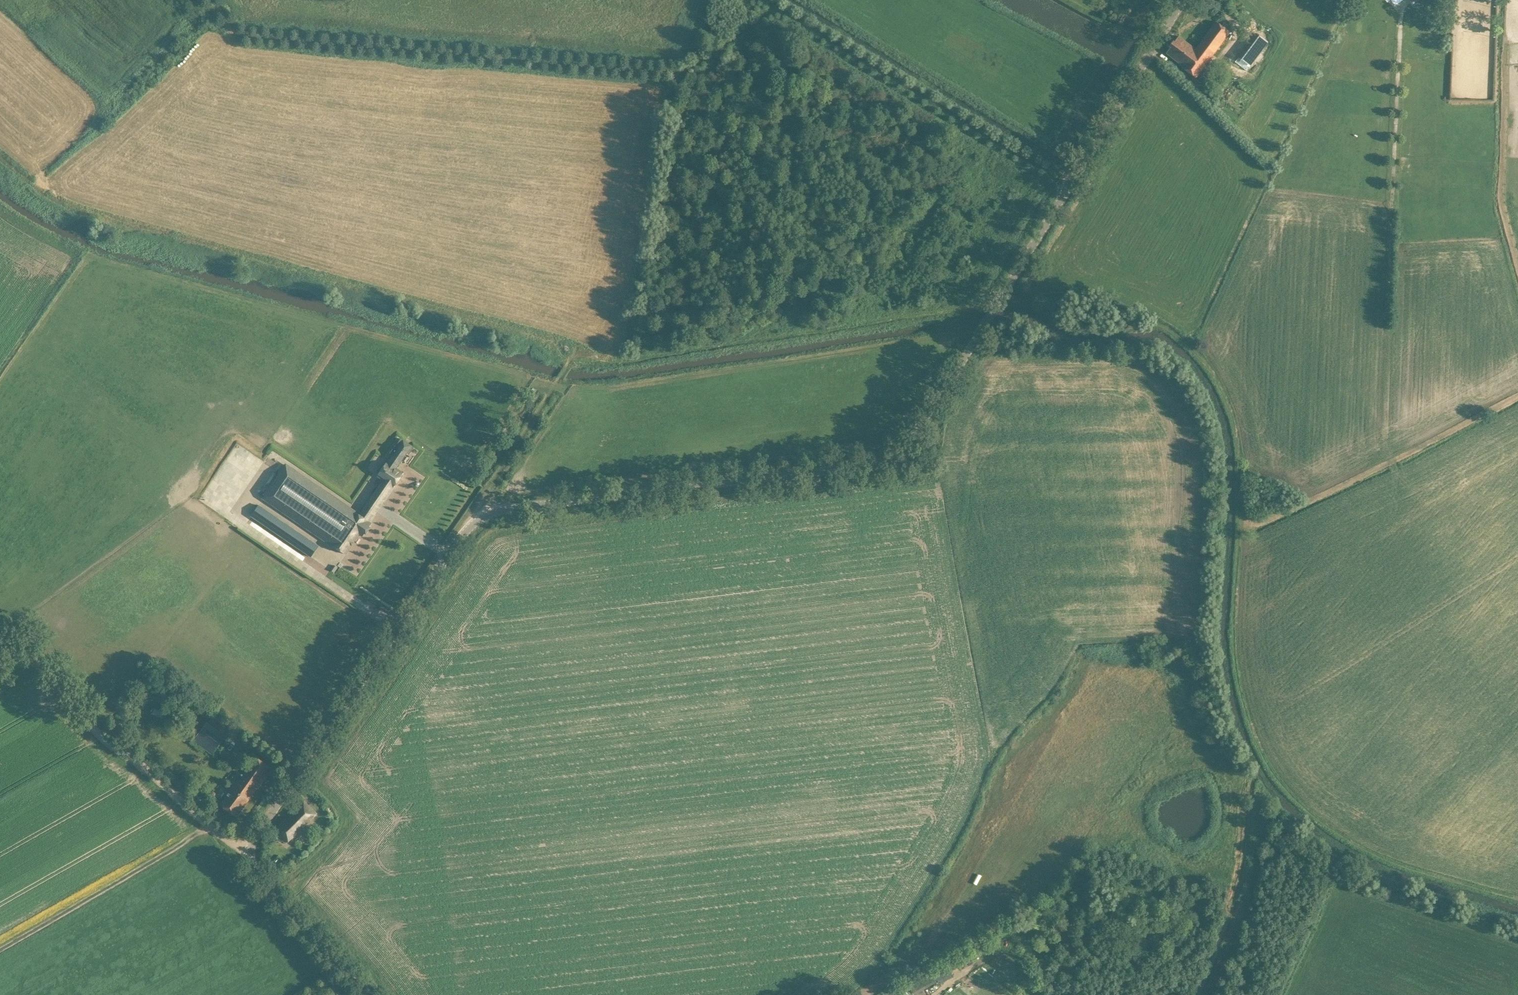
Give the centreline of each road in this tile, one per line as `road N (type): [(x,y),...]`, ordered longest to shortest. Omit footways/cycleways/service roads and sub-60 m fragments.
road 1 (unclassified): [(362,994),(243,848),(478,519),(500,509),(894,459),(1184,0)]
road 2 (track): [(0,160),(57,202),(120,223),(579,352)]
road 3 (track): [(579,352),(629,360),(993,305)]
road 4 (track): [(1071,183),(778,7)]
road 5 (track): [(243,848),(98,731),(33,658),(0,659)]
road 6 (track): [(0,945),(213,828)]
road 7 (track): [(478,519),(579,352)]

